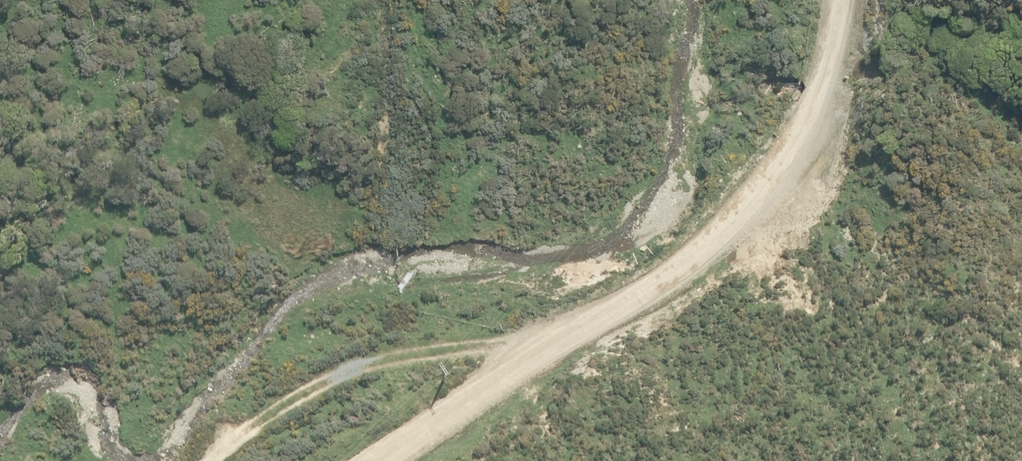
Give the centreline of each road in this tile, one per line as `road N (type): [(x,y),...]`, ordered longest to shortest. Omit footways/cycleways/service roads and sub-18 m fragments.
road 1 (track): [(624,341),(451,350),(299,397),(222,460)]
road 2 (track): [(451,350),(388,242),(379,0)]
road 3 (track): [(431,460),(737,267)]
road 4 (track): [(833,0),(800,155),(737,267)]

